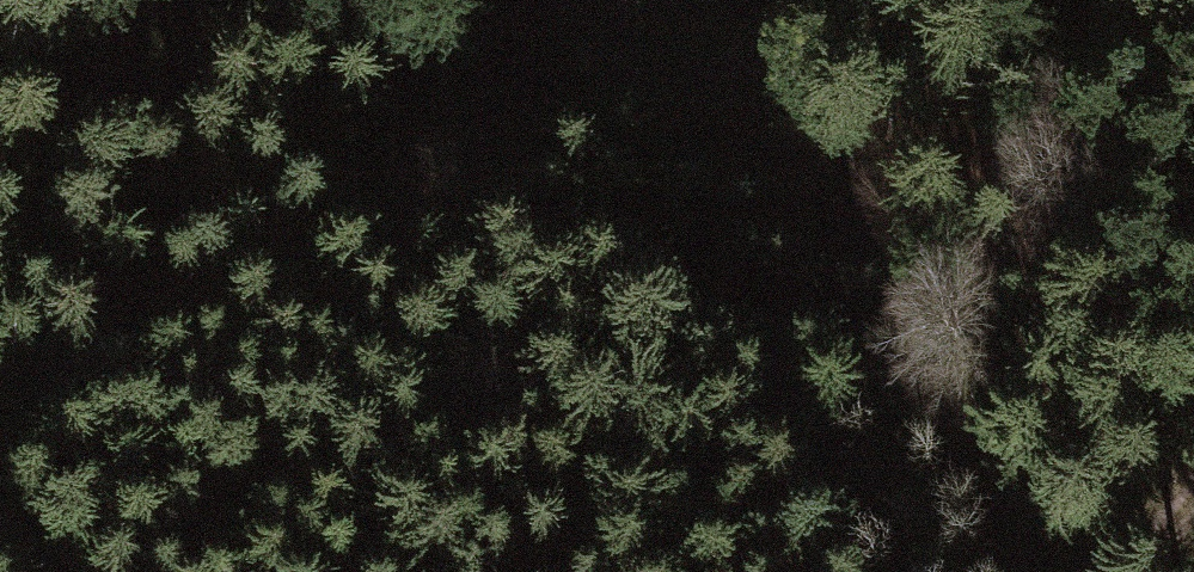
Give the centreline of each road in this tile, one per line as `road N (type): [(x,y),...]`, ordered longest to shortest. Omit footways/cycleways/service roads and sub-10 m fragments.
road 1 (track): [(0,445),(71,394),(509,164),(764,0)]
road 2 (track): [(1093,571),(1193,471)]

